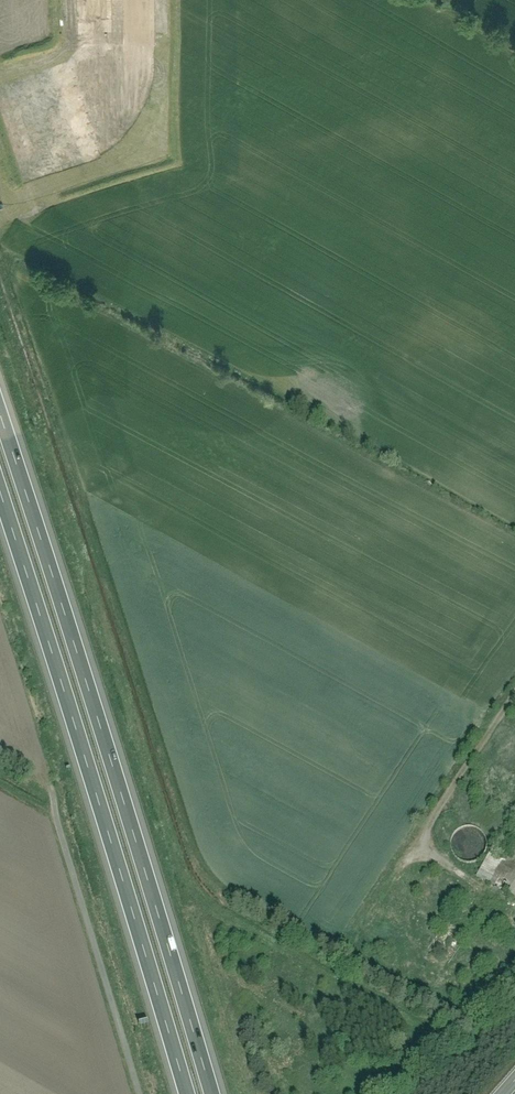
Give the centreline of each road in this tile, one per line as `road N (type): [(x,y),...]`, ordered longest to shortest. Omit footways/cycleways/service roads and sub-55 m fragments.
road 1 (motorway): [(212,1093),(0,414)]
road 2 (motorway): [(0,492),(187,1093)]
road 3 (track): [(514,678),(420,831),(425,844),(514,899)]

